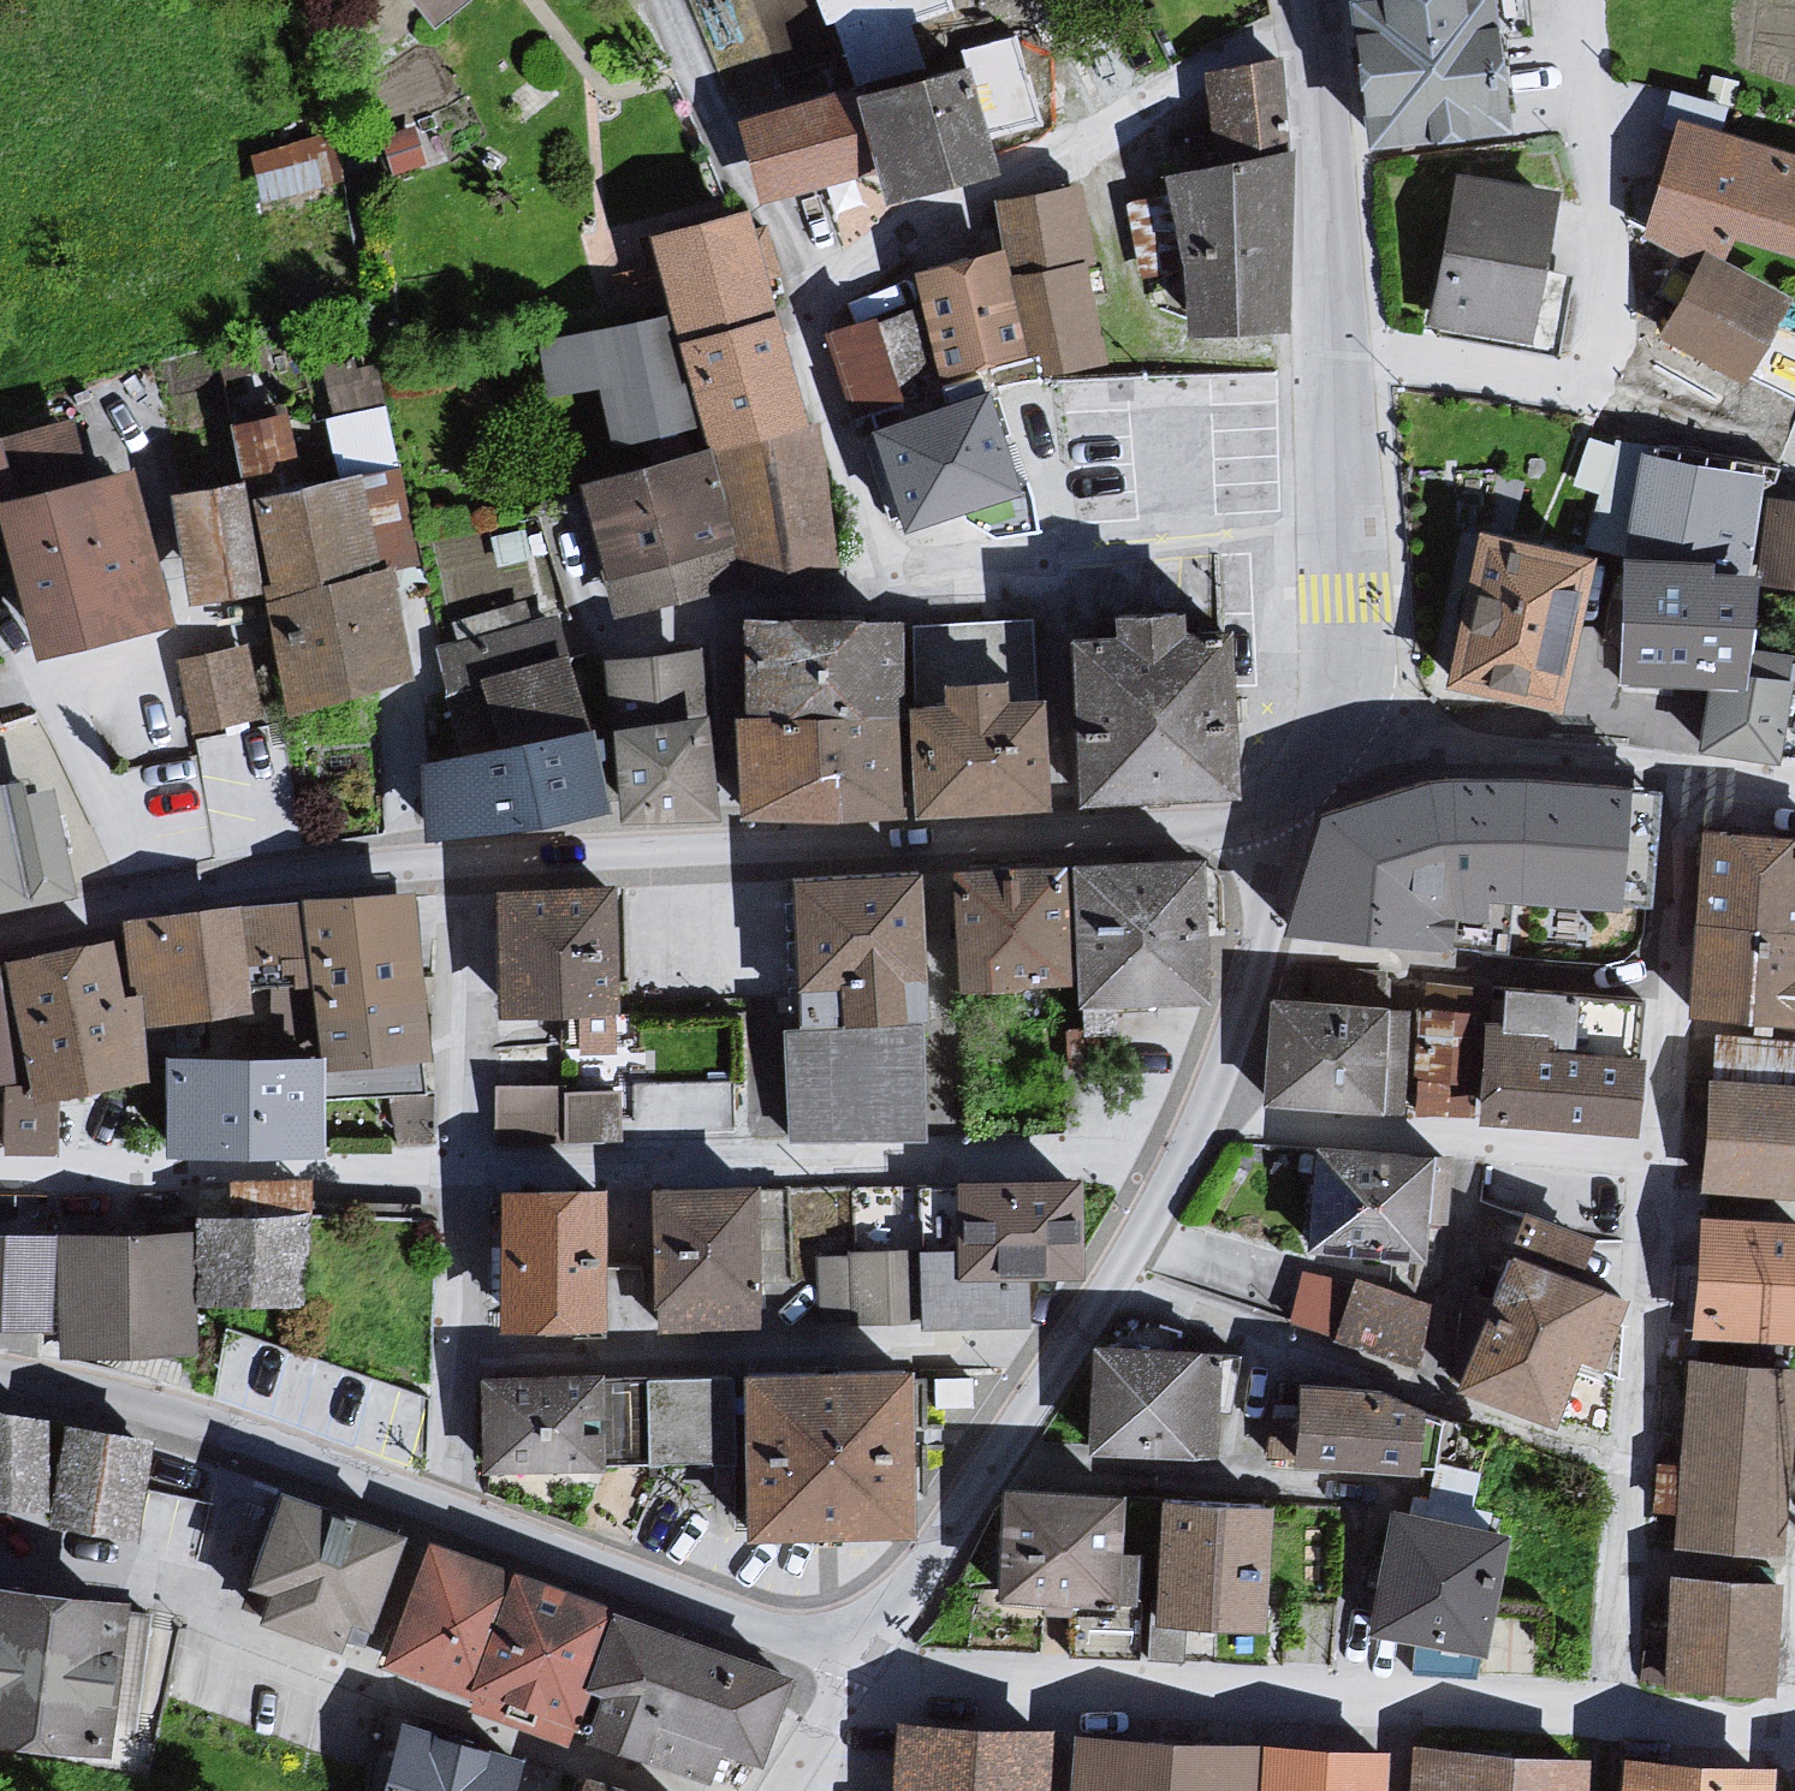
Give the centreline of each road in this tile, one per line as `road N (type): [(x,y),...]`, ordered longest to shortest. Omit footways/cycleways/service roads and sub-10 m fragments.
road 1 (tertiary): [(1278,813),(1203,834),(454,871),(0,938)]
road 2 (residential): [(1794,1730),(897,1667),(854,1642)]
road 3 (tertiary): [(854,1642),(934,1556),(1185,1149),(1240,995),(1278,813)]
road 4 (tertiary): [(0,1383),(110,1403),(239,1441),(761,1630),(854,1642)]
road 5 (tertiary): [(1338,728),(1348,665),(1338,354),(1310,0)]
road 6 (residential): [(1338,728),(1794,775)]
road 7 (residential): [(774,1790),(854,1642)]

